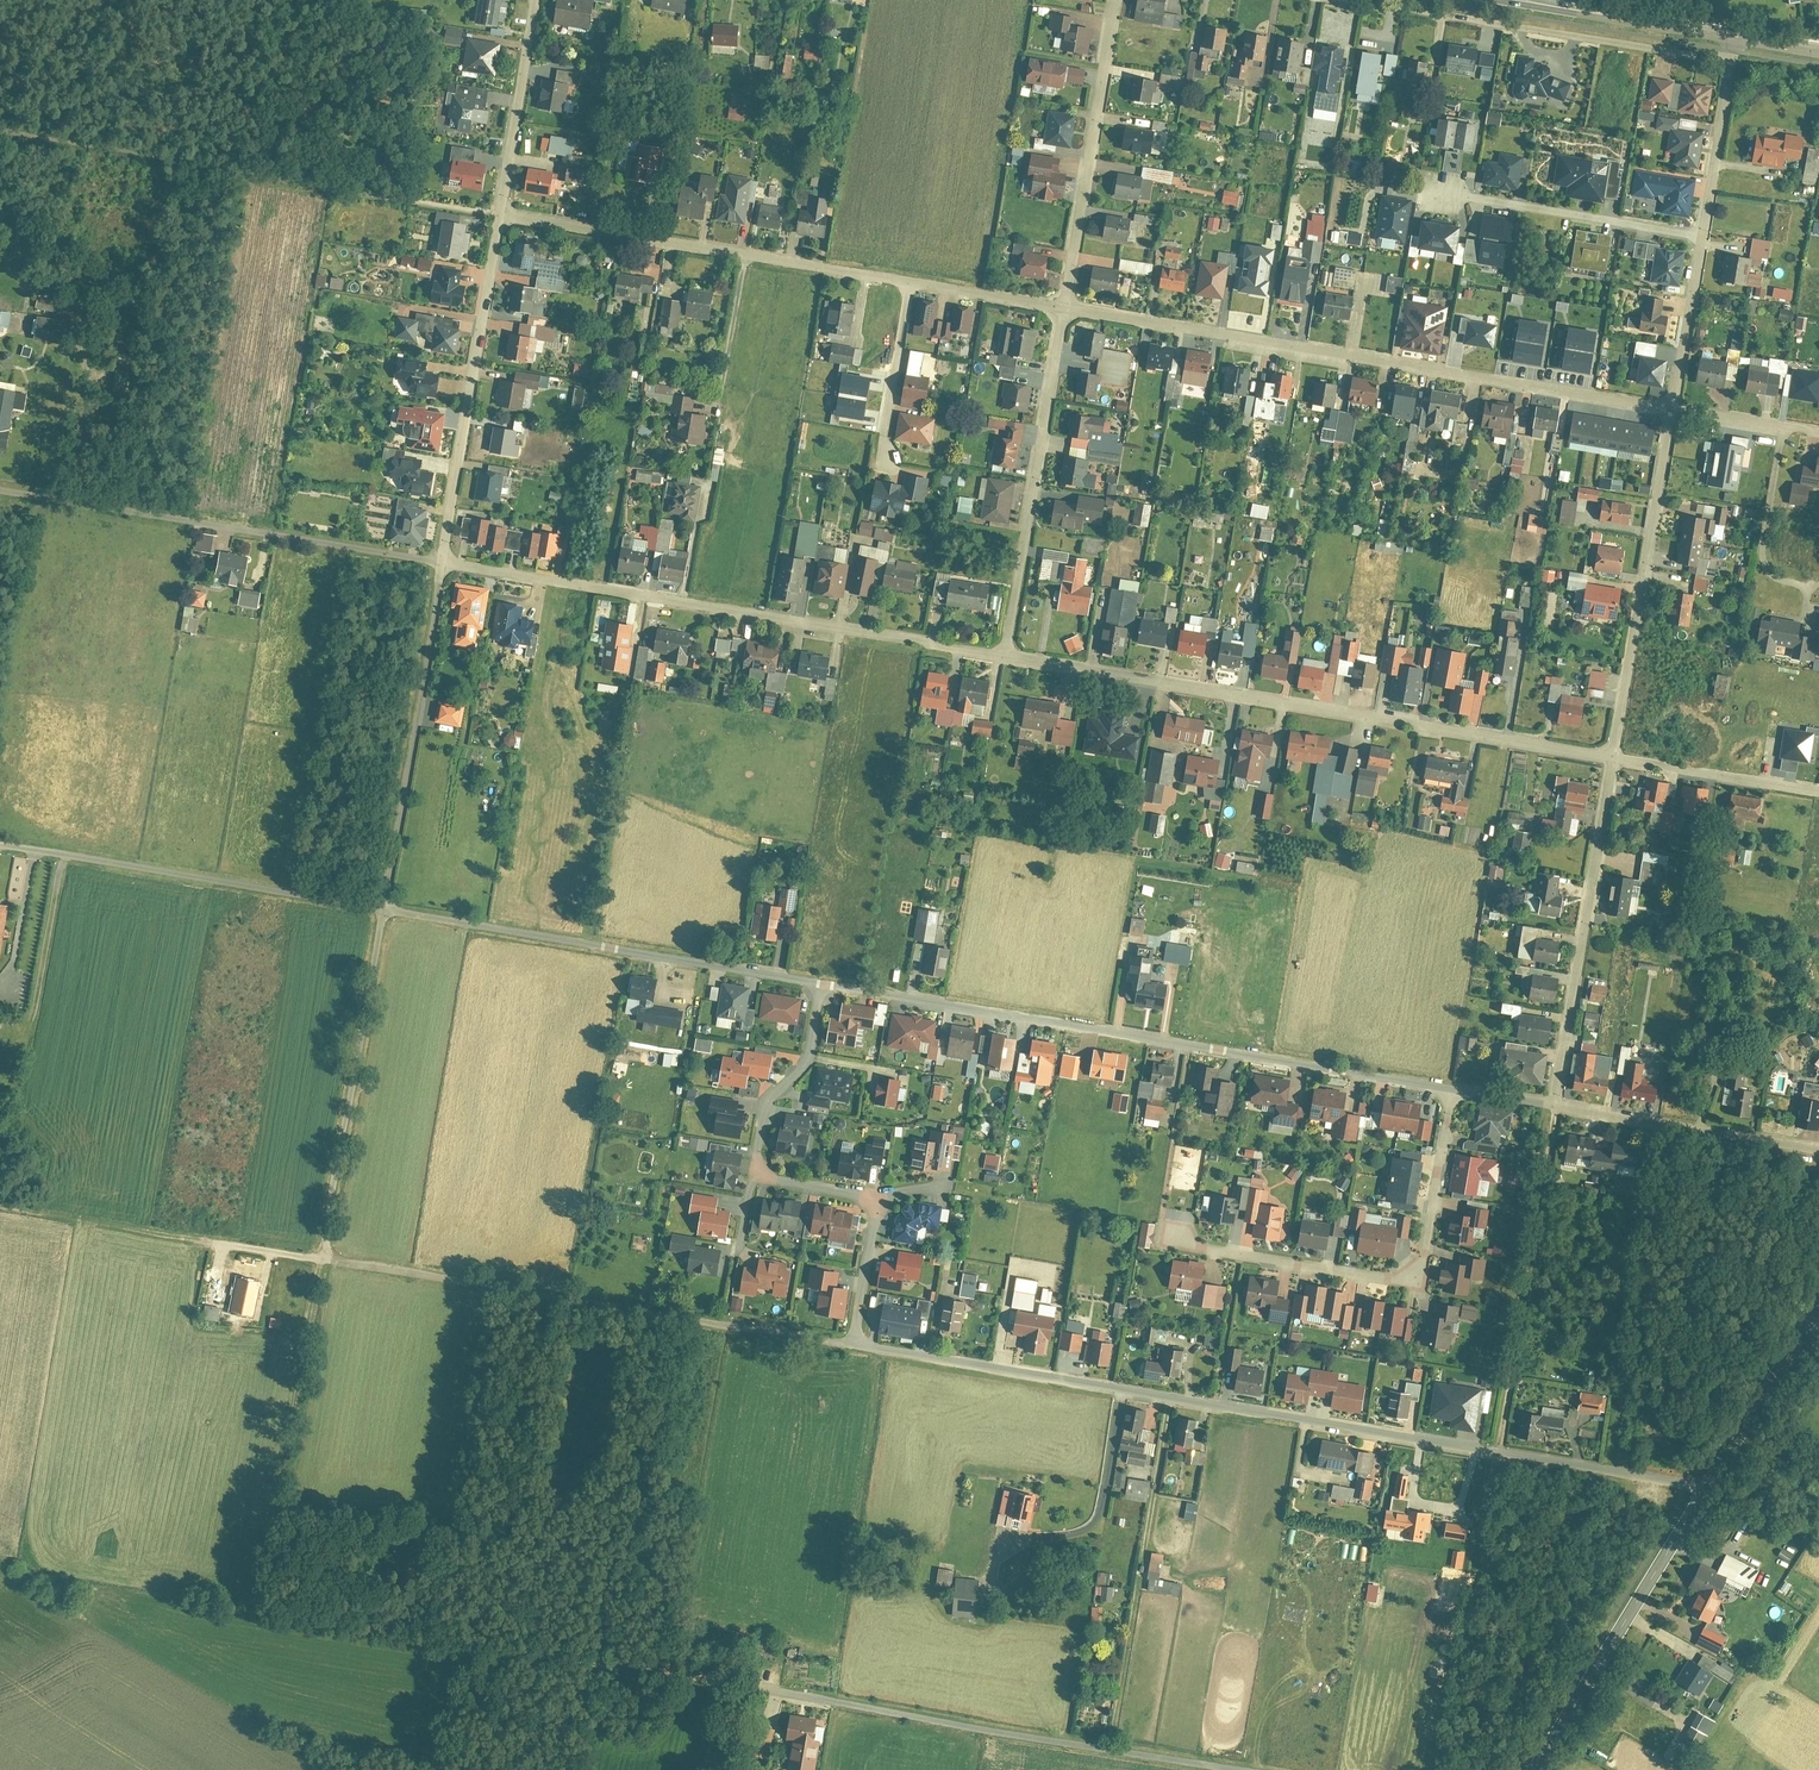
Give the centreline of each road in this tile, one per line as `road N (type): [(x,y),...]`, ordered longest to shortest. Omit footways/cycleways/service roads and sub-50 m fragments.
road 1 (track): [(726,1684),(268,1602),(263,1584),(320,1260),(852,1345)]
road 2 (residential): [(852,1345),(1710,1487)]
road 3 (residential): [(1454,1090),(821,981)]
road 4 (residential): [(1616,757),(1006,656)]
road 5 (residential): [(1066,311),(1673,409)]
road 6 (residential): [(1006,656),(440,563)]
road 7 (residential): [(1234,1769),(726,1684)]
road 8 (residential): [(440,563),(0,486)]
road 9 (residential): [(821,981),(383,907)]
road 10 (residential): [(1181,1236),(1351,1270),(1418,1273),(1454,1090)]
road 11 (residential): [(503,213),(913,284)]
road 12 (residential): [(383,907),(0,845)]
road 13 (residential): [(1732,61),(1358,0)]
road 14 (residential): [(383,907),(320,1260)]
road 15 (residential): [(503,213),(440,563)]
road 16 (residential): [(1673,409),(1616,757)]
road 17 (residential): [(1616,757),(1557,1104)]
road 18 (track): [(1557,1104),(1500,1451)]
road 19 (residential): [(1066,311),(1006,656)]
road 20 (residential): [(440,563),(383,907)]
road 21 (tertiary): [(1532,1769),(1710,1487)]
road 22 (residential): [(1117,0),(1066,311)]
road 23 (residential): [(1435,193),(1705,235)]
road 24 (residential): [(1818,1150),(1557,1104)]
road 25 (tertiary): [(1735,38),(1522,0)]
road 26 (residential): [(538,0),(503,213)]
road 27 (tertiary): [(1710,1487),(1818,1310)]
road 28 (residential): [(755,1170),(769,1102),(809,1049),(821,981)]
road 29 (residential): [(1818,791),(1616,757)]
road 30 (residential): [(1705,235),(1673,409)]
road 31 (residential): [(1732,61),(1705,235)]
road 32 (residential): [(913,284),(883,443)]
road 33 (residential): [(913,284),(1066,311)]
road 34 (residential): [(852,1345),(879,1196)]
road 35 (residential): [(1786,426),(1764,551)]
road 36 (residential): [(879,1196),(755,1170)]

